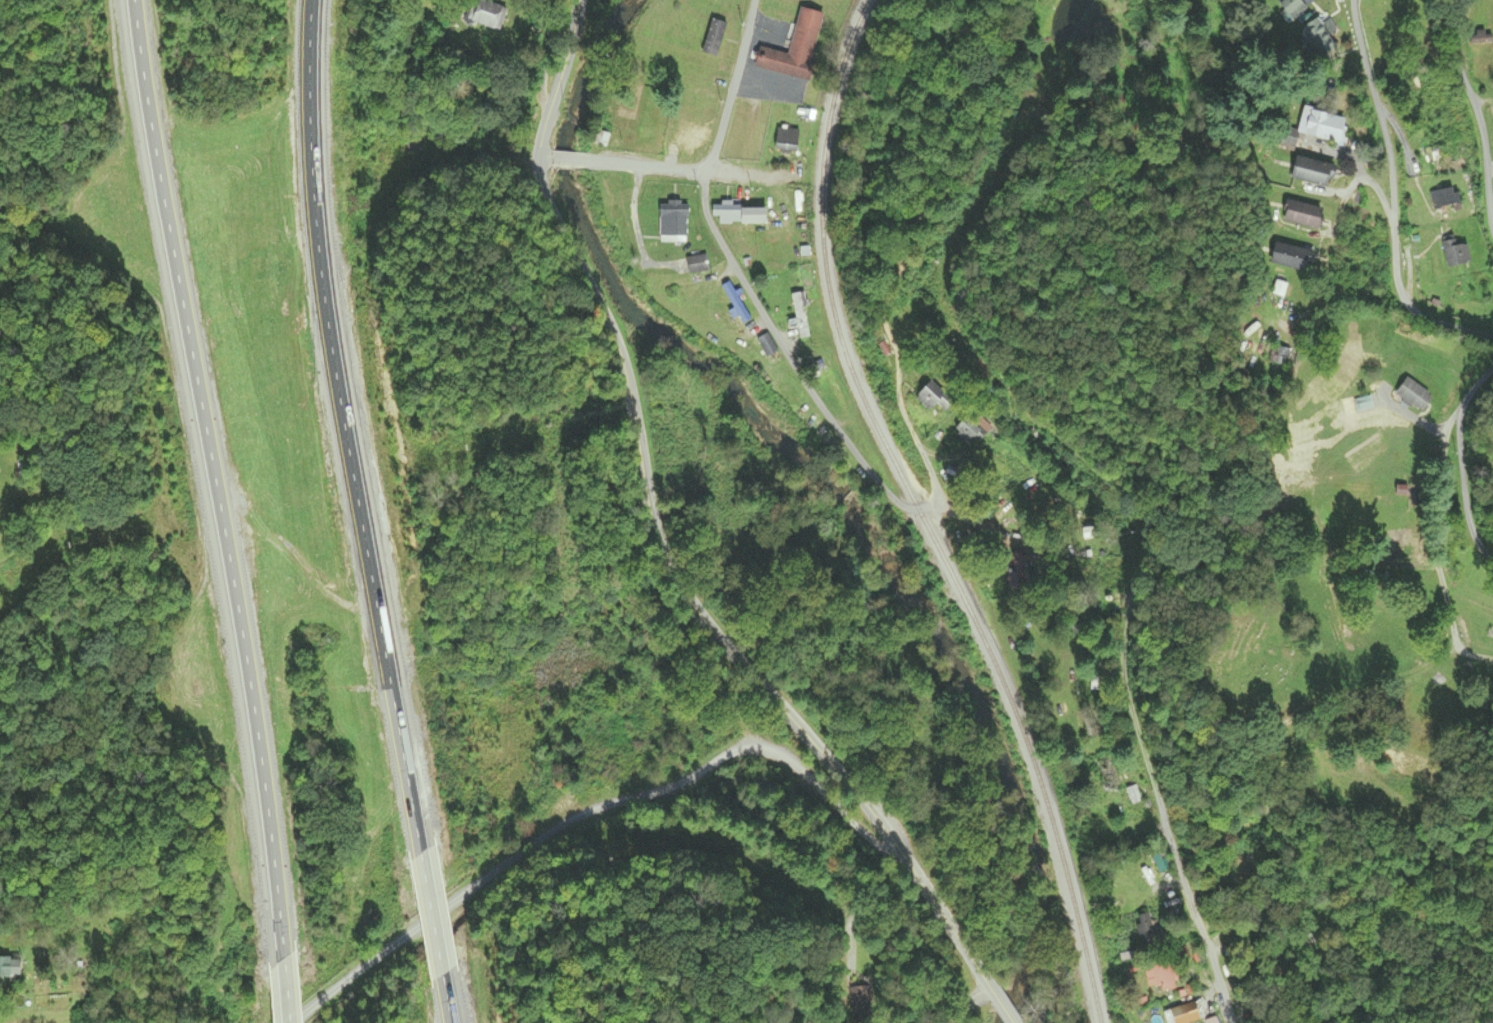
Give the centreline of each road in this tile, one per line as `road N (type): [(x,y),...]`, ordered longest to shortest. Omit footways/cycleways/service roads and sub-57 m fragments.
road 1 (motorway): [(135,0),(284,947)]
road 2 (motorway): [(421,844),(332,331),(314,182),(316,0)]
road 3 (tertiary): [(906,861),(816,739),(707,627),(661,538),(631,380),(543,193),(542,158)]
road 4 (residential): [(290,1022),(563,823),(619,799),(668,790),(748,747),(778,752),(906,861)]
road 5 (residential): [(1229,1022),(1128,692),(1122,643),(1134,601),(1134,516),(1055,435)]
road 6 (residential): [(935,486),(936,501),(921,511),(896,504),(876,483),(770,335),(704,211),(707,172)]
road 7 (residential): [(1492,337),(1411,310),(1396,284),(1387,136),(1351,0)]
road 8 (residential): [(1393,220),(1384,197),(1359,182),(1343,199),(1317,303),(1281,319)]
road 9 (residential): [(1492,212),(1486,142),(1455,39),(1458,0)]
road 10 (residential): [(585,159),(795,181)]
road 11 (residential): [(707,172),(755,0)]
road 12 (residential): [(935,486),(921,452),(950,455),(1055,435)]
road 13 (residential): [(1466,404),(1468,502),(1482,555),(1492,561)]
road 14 (tertiary): [(542,158),(578,0)]
road 15 (tertiary): [(989,987),(906,861)]
road 16 (residential): [(1492,371),(1444,428),(1425,426),(1384,397)]
road 17 (motorway): [(447,976),(421,844)]

